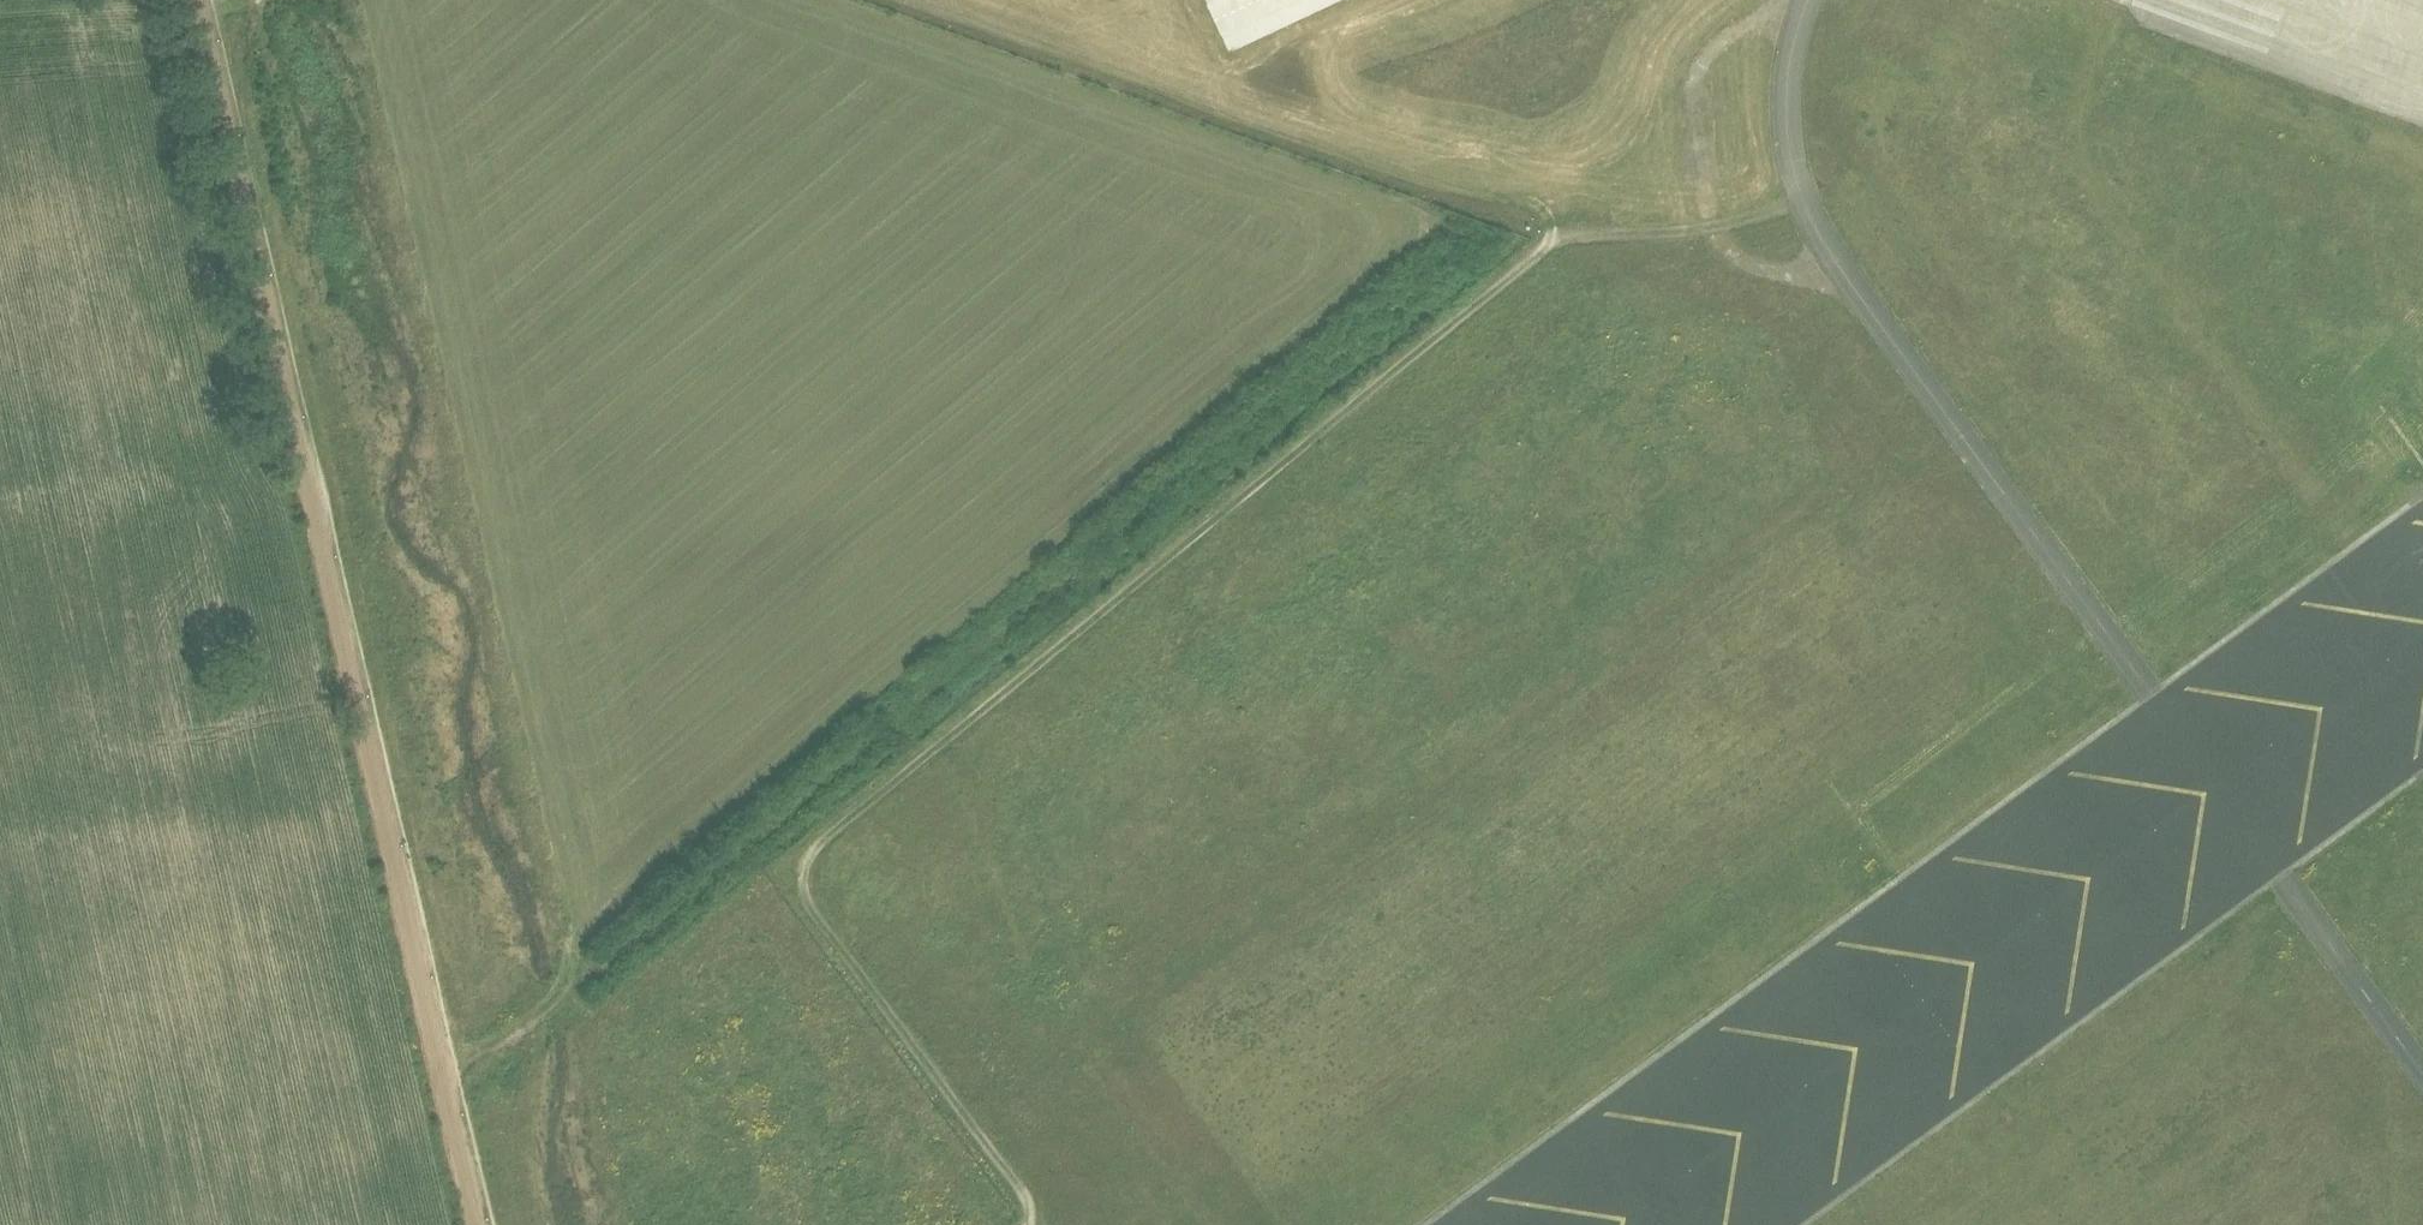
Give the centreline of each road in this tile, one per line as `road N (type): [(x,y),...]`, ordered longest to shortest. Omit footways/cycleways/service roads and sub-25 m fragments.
road 1 (track): [(477,1224),(203,0)]

